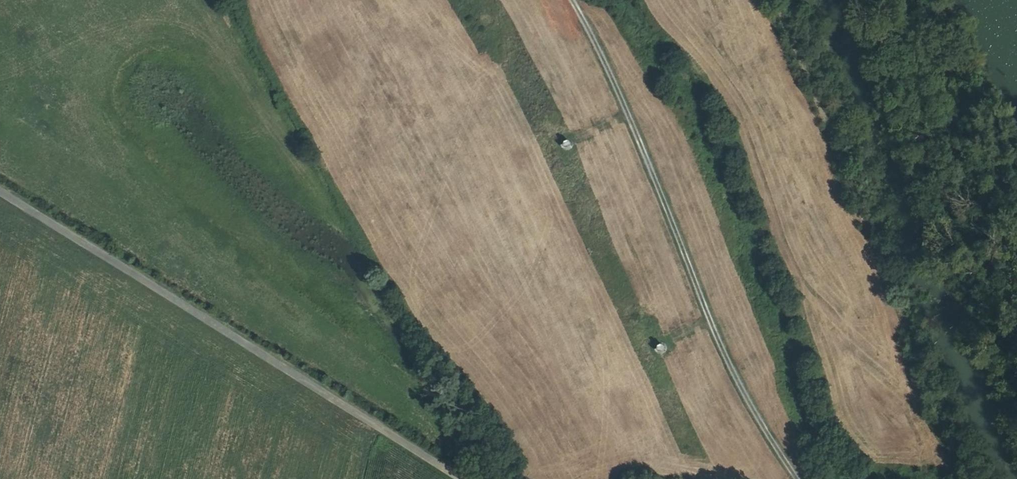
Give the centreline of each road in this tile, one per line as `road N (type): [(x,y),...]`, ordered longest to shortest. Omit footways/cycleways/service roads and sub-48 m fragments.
road 1 (unclassified): [(461,478),(0,191)]

